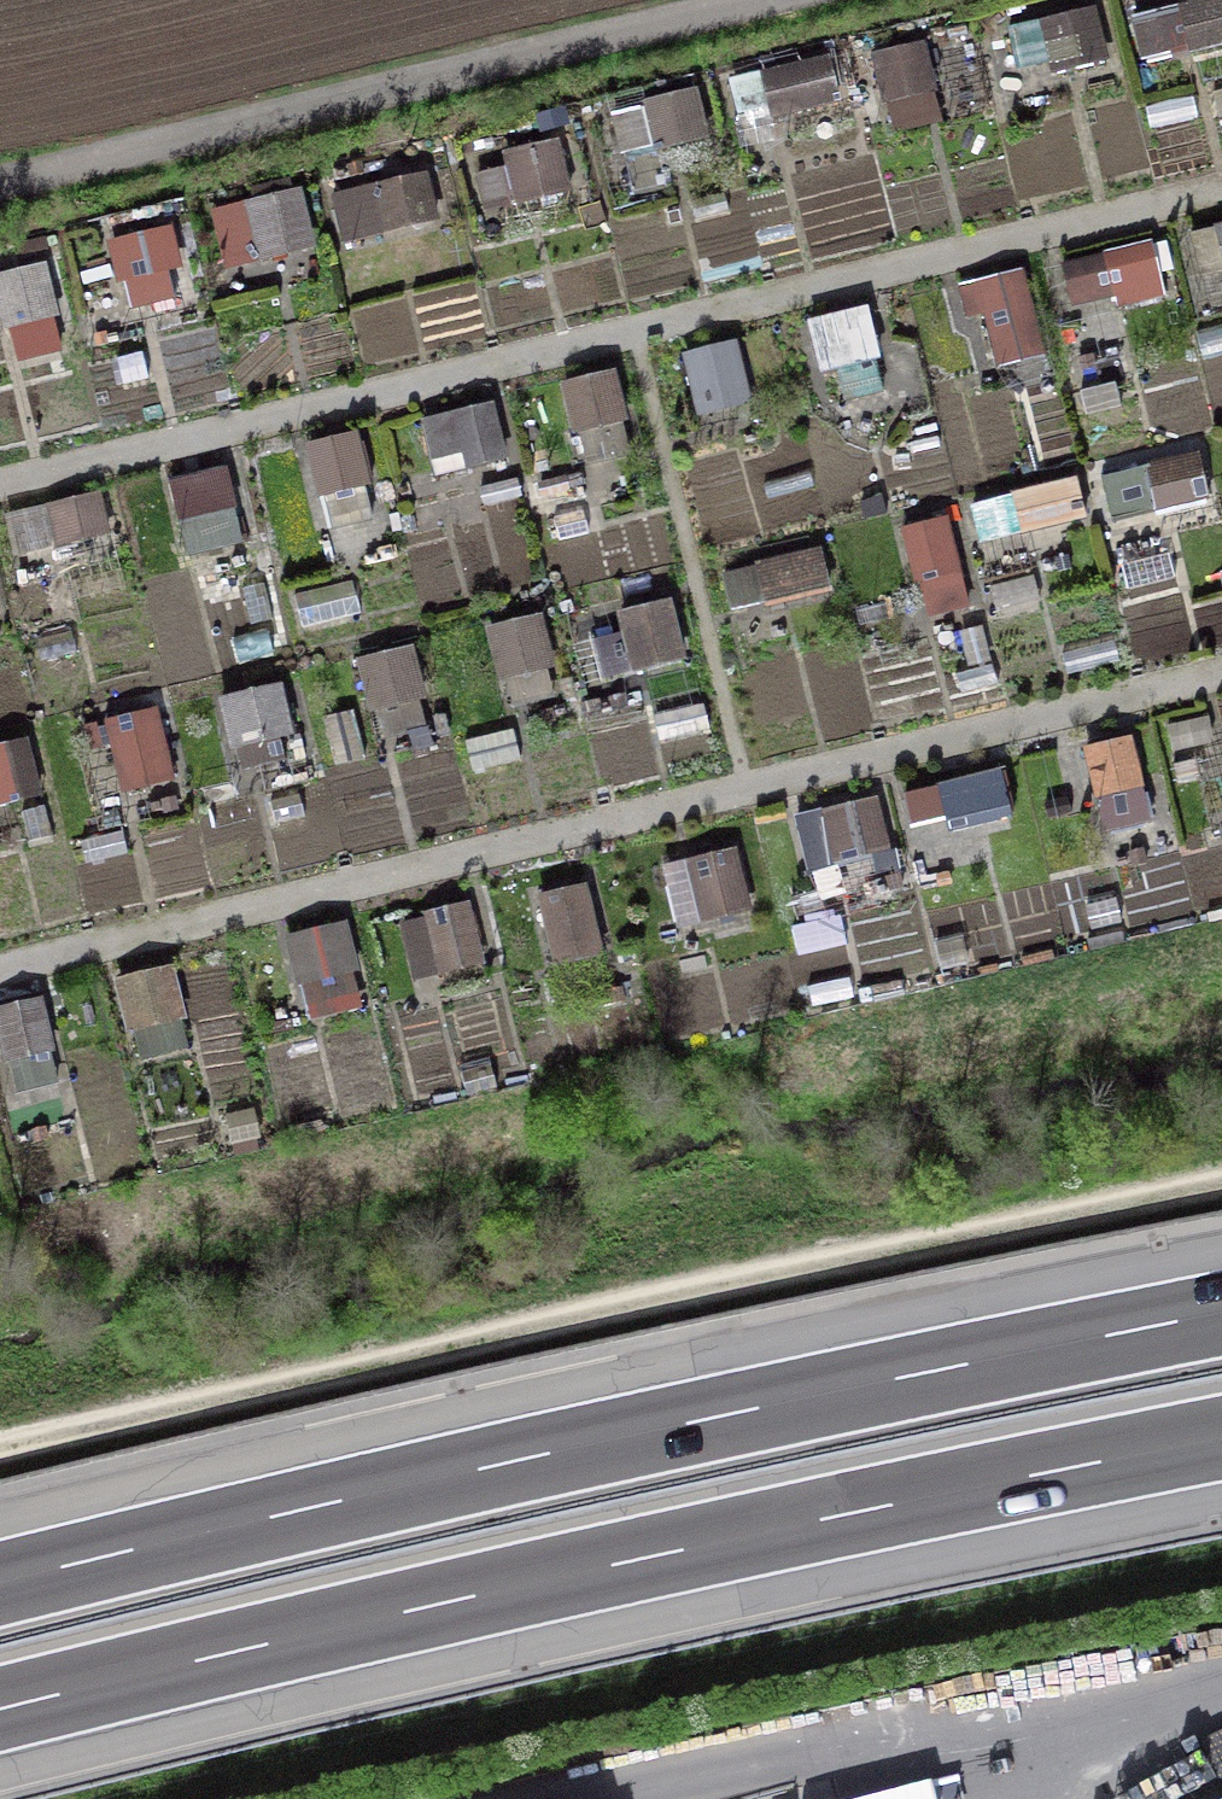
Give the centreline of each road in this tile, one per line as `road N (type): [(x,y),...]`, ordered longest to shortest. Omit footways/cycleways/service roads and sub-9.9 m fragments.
road 1 (motorway): [(0,1725),(955,1500),(1221,1450)]
road 2 (motorway): [(1221,1330),(942,1381),(0,1600)]
road 3 (track): [(1221,1190),(853,1258),(0,1455)]
road 4 (track): [(0,204),(859,0)]

